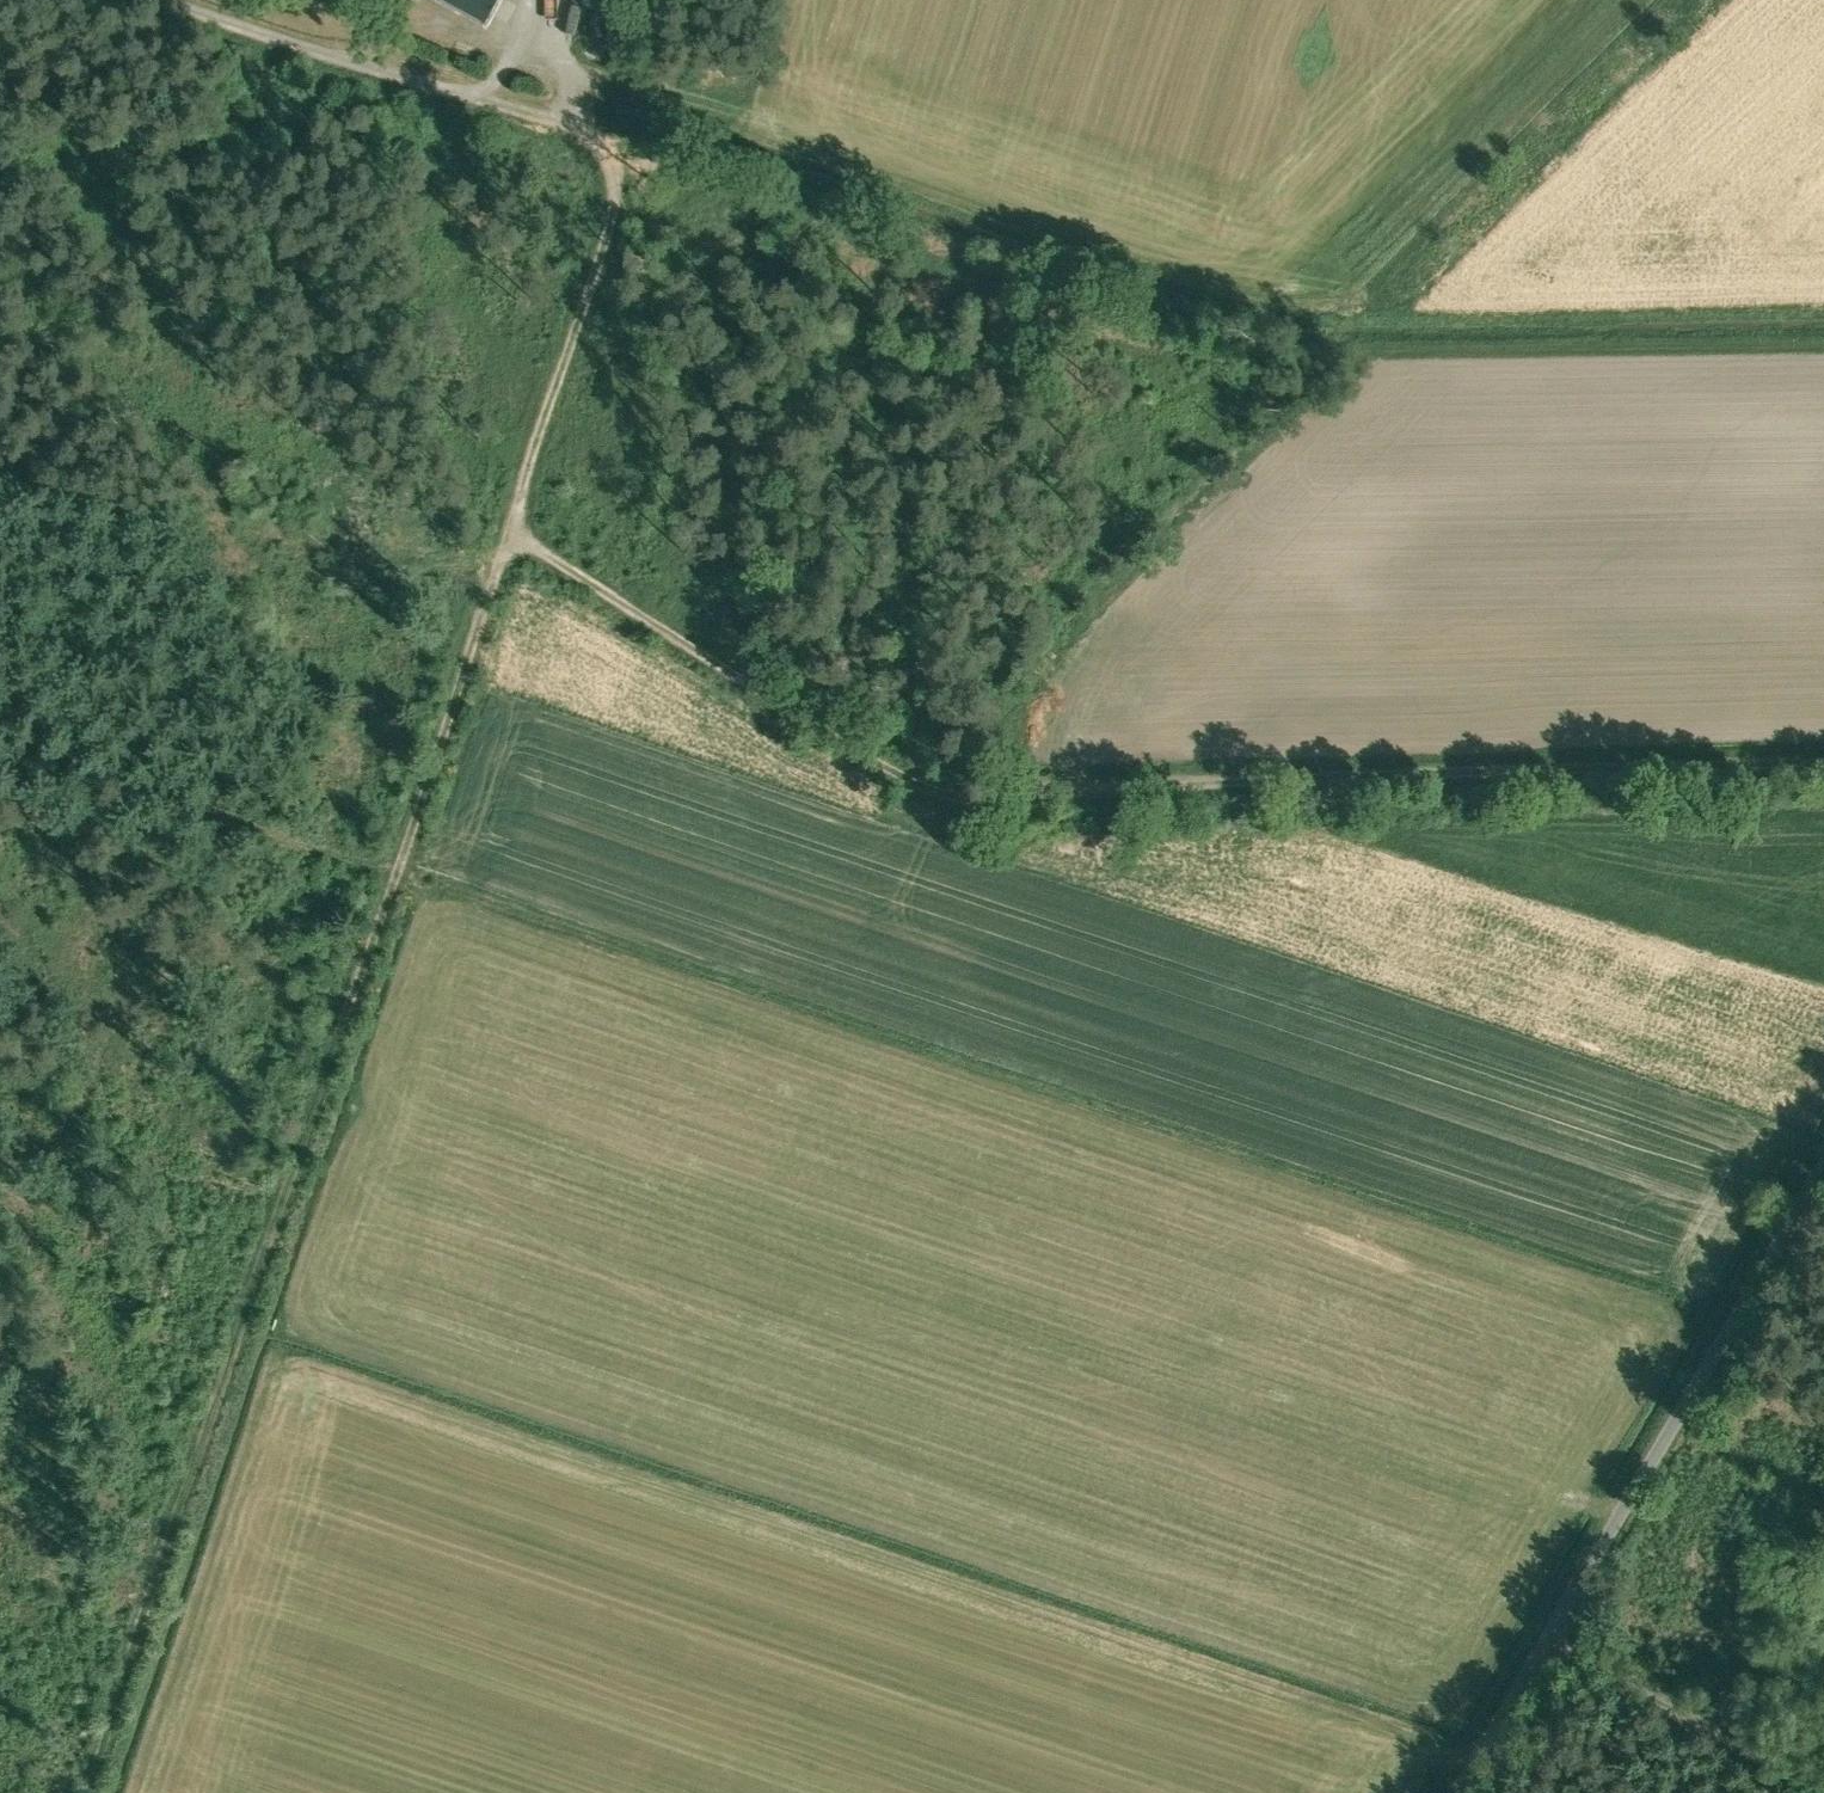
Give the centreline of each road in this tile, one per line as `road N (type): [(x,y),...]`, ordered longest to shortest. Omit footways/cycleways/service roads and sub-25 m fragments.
road 1 (unclassified): [(1823,1162),(1456,1792)]
road 2 (track): [(1823,746),(1199,763)]
road 3 (track): [(1528,1671),(1778,1792)]
road 4 (unclassified): [(429,68),(224,0)]

